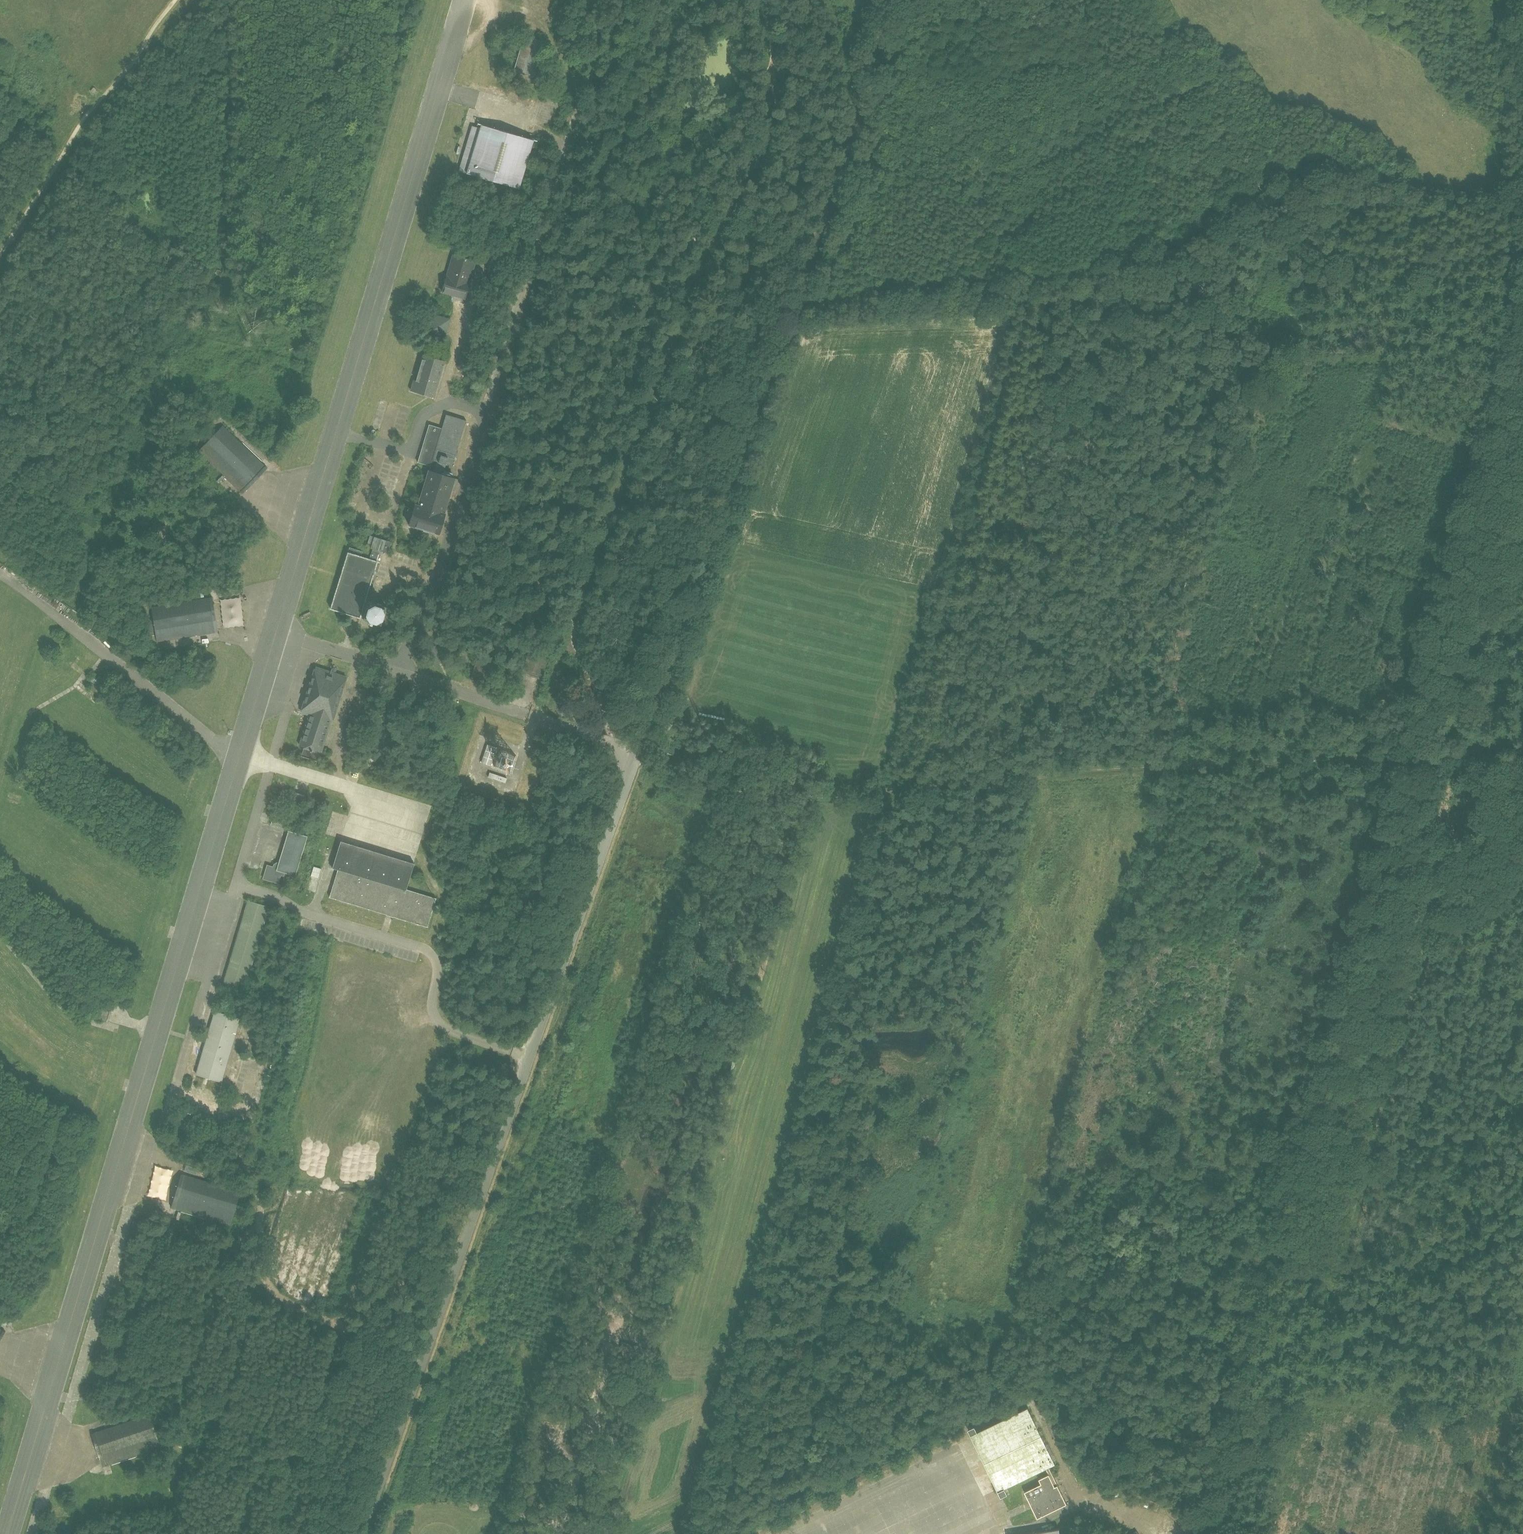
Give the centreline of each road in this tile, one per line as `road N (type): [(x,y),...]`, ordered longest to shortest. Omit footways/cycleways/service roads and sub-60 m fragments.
road 1 (track): [(1522,559),(1323,1313),(1480,1242),(1522,1231)]
road 2 (unclassified): [(636,754),(361,1533)]
road 3 (unclassified): [(636,754),(896,0)]
road 4 (track): [(572,627),(682,309),(760,145),(770,82),(758,0)]
road 5 (track): [(1120,768),(770,793),(713,782),(638,748)]
road 6 (track): [(623,744),(572,627)]

